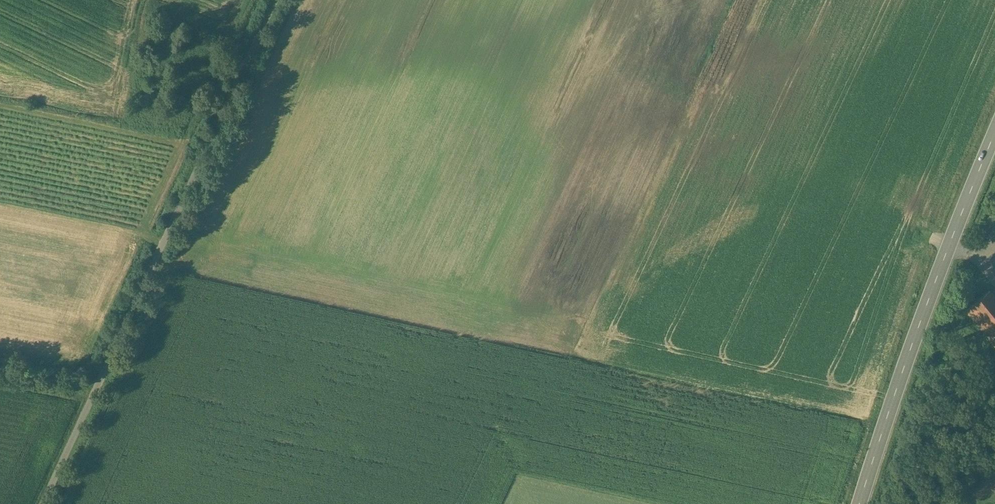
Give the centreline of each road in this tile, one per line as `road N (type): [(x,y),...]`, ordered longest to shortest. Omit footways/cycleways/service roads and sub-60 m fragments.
road 1 (unclassified): [(43,503),(276,0)]
road 2 (secondary): [(994,134),(859,503)]

